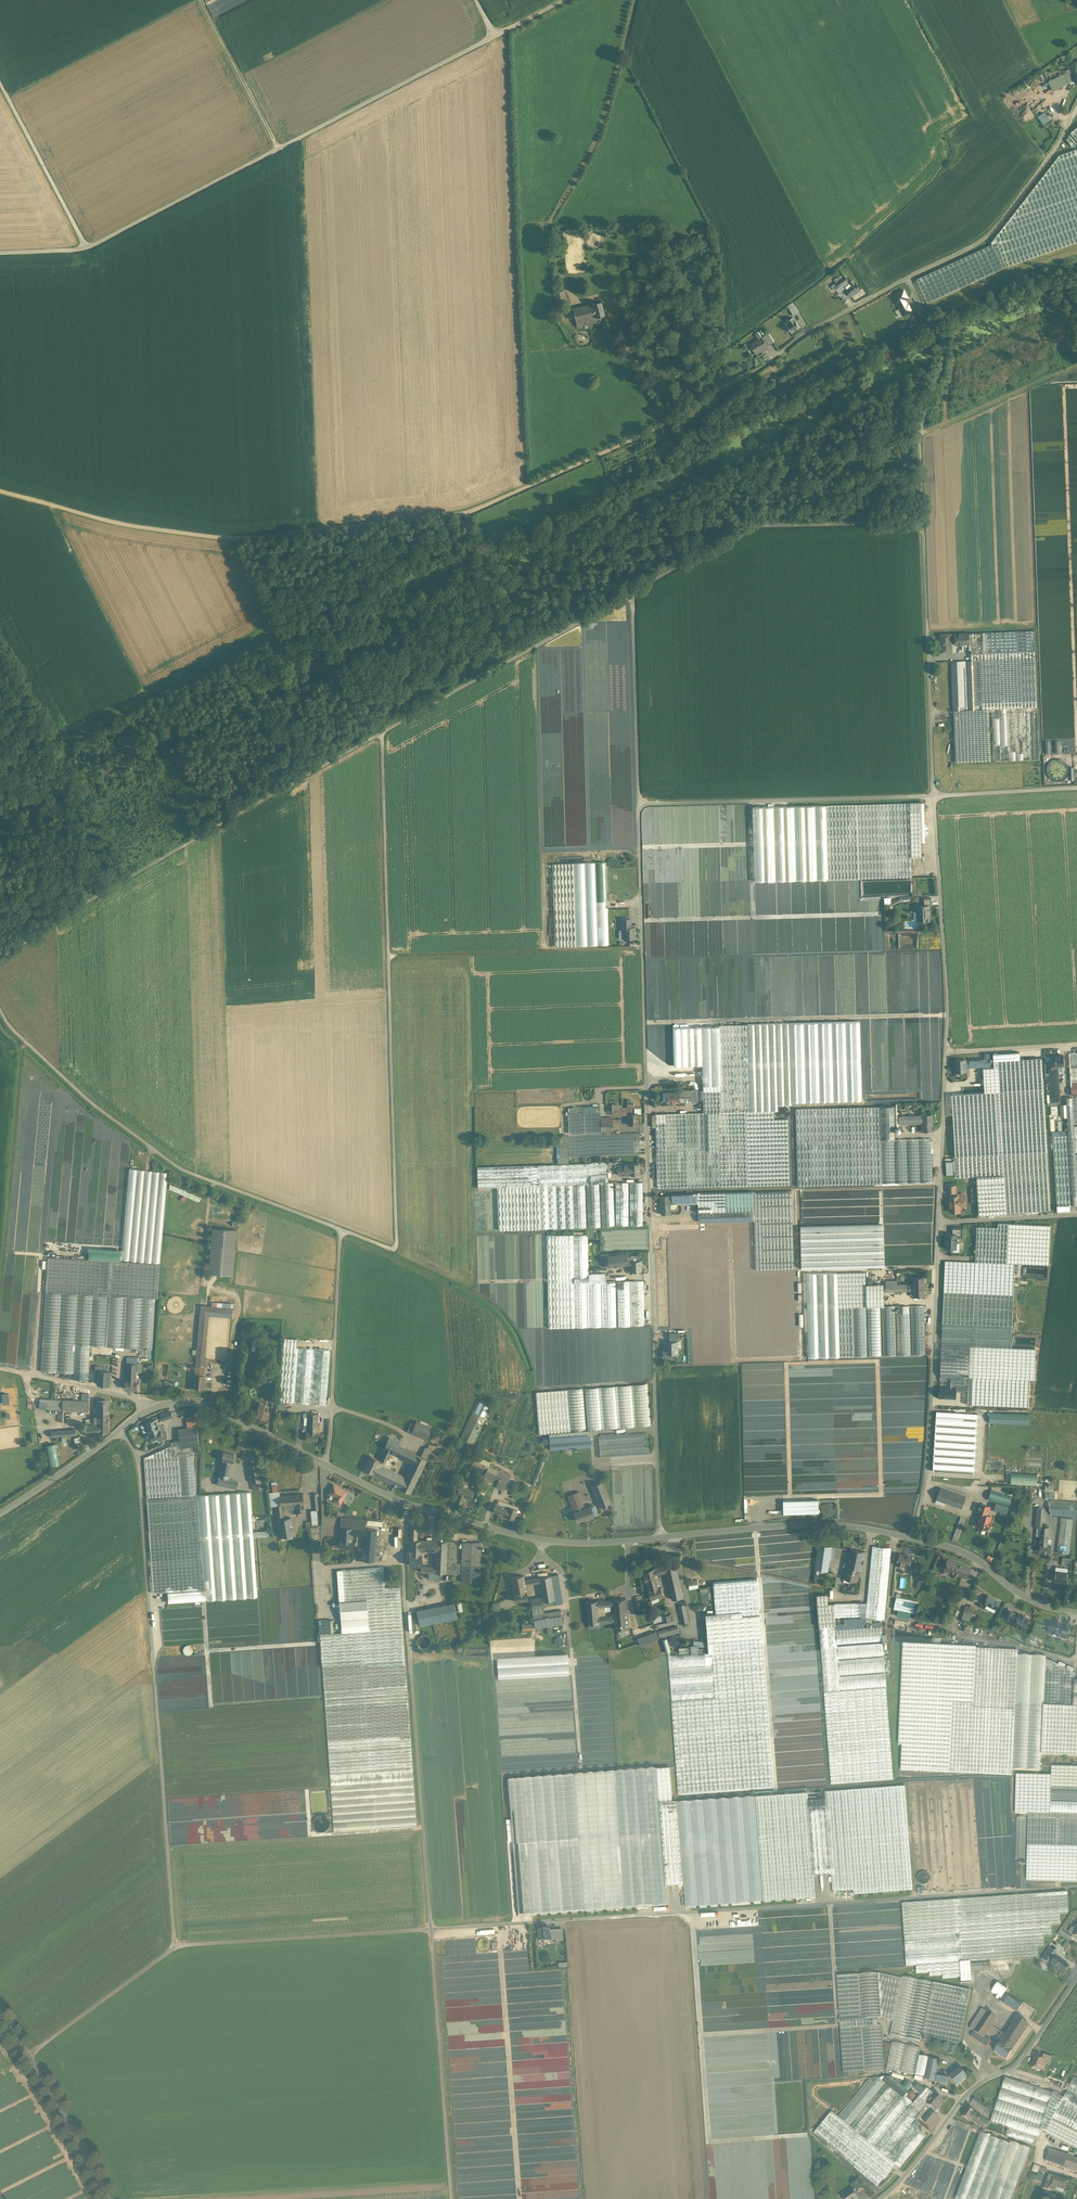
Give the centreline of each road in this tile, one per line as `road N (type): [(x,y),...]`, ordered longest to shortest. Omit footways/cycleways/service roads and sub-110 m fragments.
road 1 (track): [(0,491),(115,522),(236,539),(471,512),(678,419),(718,389)]
road 2 (unclassified): [(639,805),(659,1538)]
road 3 (track): [(1076,1887),(430,1930)]
road 4 (unclassified): [(344,1230),(397,1249),(382,732)]
road 5 (track): [(0,253),(95,244),(495,35)]
road 6 (unclassified): [(175,1947),(138,1454),(121,1429)]
road 7 (track): [(636,0),(596,153),(551,235),(574,300),(607,299),(622,343),(678,419)]
road 8 (unclassified): [(718,389),(993,234),(1076,104)]
road 9 (unclassified): [(382,732),(0,958)]
road 10 (unclassified): [(407,1502),(404,1581),(430,1930)]
road 11 (unclassified): [(0,1006),(29,1044),(104,1110),(179,1164),(344,1230)]
road 12 (track): [(692,1913),(708,2142),(804,2136)]
road 13 (unclassified): [(939,1222),(926,1468),(913,1538)]
road 14 (track): [(790,1496),(882,1494),(878,1361),(787,1364)]
road 15 (unclassified): [(924,522),(749,526),(633,591)]
road 16 (residential): [(881,2198),(963,2098),(1016,2065),(1076,1976)]
road 17 (track): [(648,1022),(947,1015)]
road 18 (unclassified): [(933,796),(639,805)]
road 19 (unclassified): [(633,591),(382,732)]
road 20 (unclassified): [(924,522),(933,796)]
road 21 (track): [(519,2198),(498,1926)]
road 22 (unclassified): [(430,1930),(450,2198)]
road 23 (track): [(651,1227),(730,1225),(735,1360),(787,1364)]
road 24 (track): [(701,2035),(838,2026),(830,1903)]
road 25 (tertiary): [(407,1502),(524,1536),(659,1538)]
road 26 (unclassified): [(933,796),(946,1052)]
road 27 (tertiary): [(659,1538),(816,1524),(913,1538)]
road 28 (unclassified): [(430,1930),(175,1947)]
road 29 (track): [(388,955),(642,948)]
road 30 (track): [(880,914),(645,920)]
road 31 (unclassified): [(344,1230),(326,1462)]
road 32 (unclassified): [(633,591),(639,805)]
road 33 (track): [(87,247),(0,82)]
road 34 (unclassified): [(175,1947),(28,2058)]
road 35 (tertiary): [(160,1405),(208,1404),(326,1462)]
road 36 (track): [(1076,367),(919,435)]
road 37 (unclassified): [(946,1052),(939,1222)]
road 38 (track): [(907,278),(944,353),(919,435)]
road 39 (track): [(201,0),(278,148)]
road 40 (unclassified): [(0,1367),(160,1405)]
road 41 (secondary): [(28,2058),(106,2198)]
road 42 (tertiary): [(0,1514),(121,1429)]
road 43 (unclassified): [(1076,788),(933,796)]
road 44 (unclassified): [(939,1222),(1076,1214)]
road 45 (track): [(787,1364),(790,1496)]
road 46 (unclassified): [(946,1052),(1076,1044)]

